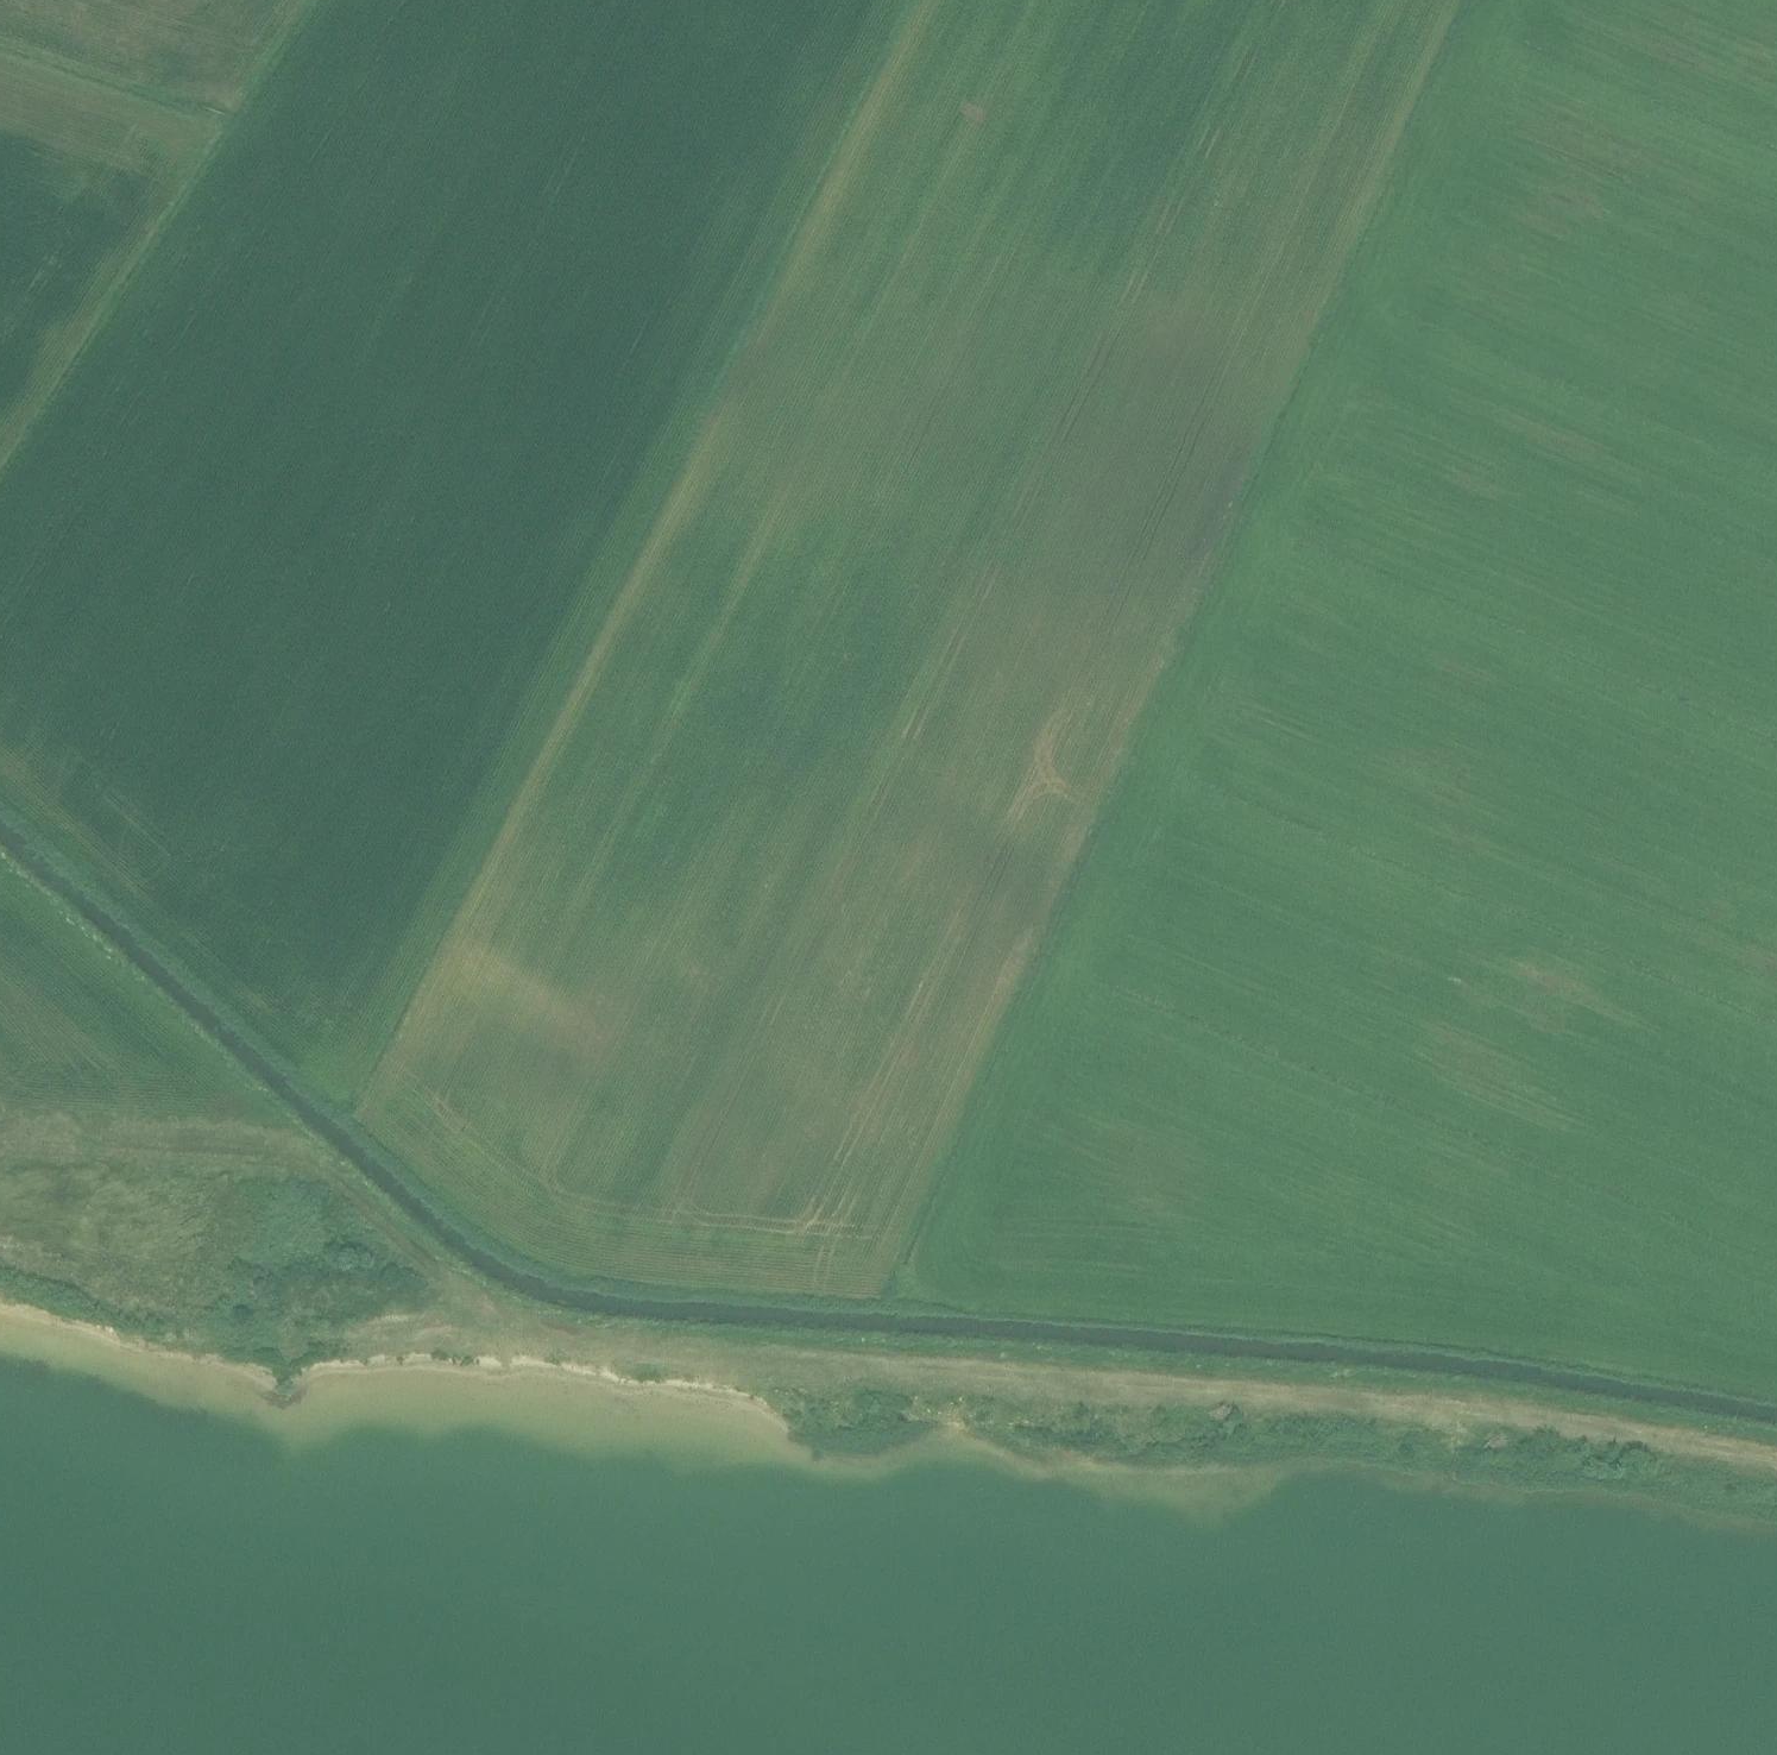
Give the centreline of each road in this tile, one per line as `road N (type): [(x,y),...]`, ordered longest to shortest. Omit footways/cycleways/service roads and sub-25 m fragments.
road 1 (track): [(1776,1463),(1490,1413),(606,1348),(535,1330),(468,1298),(412,1253)]

